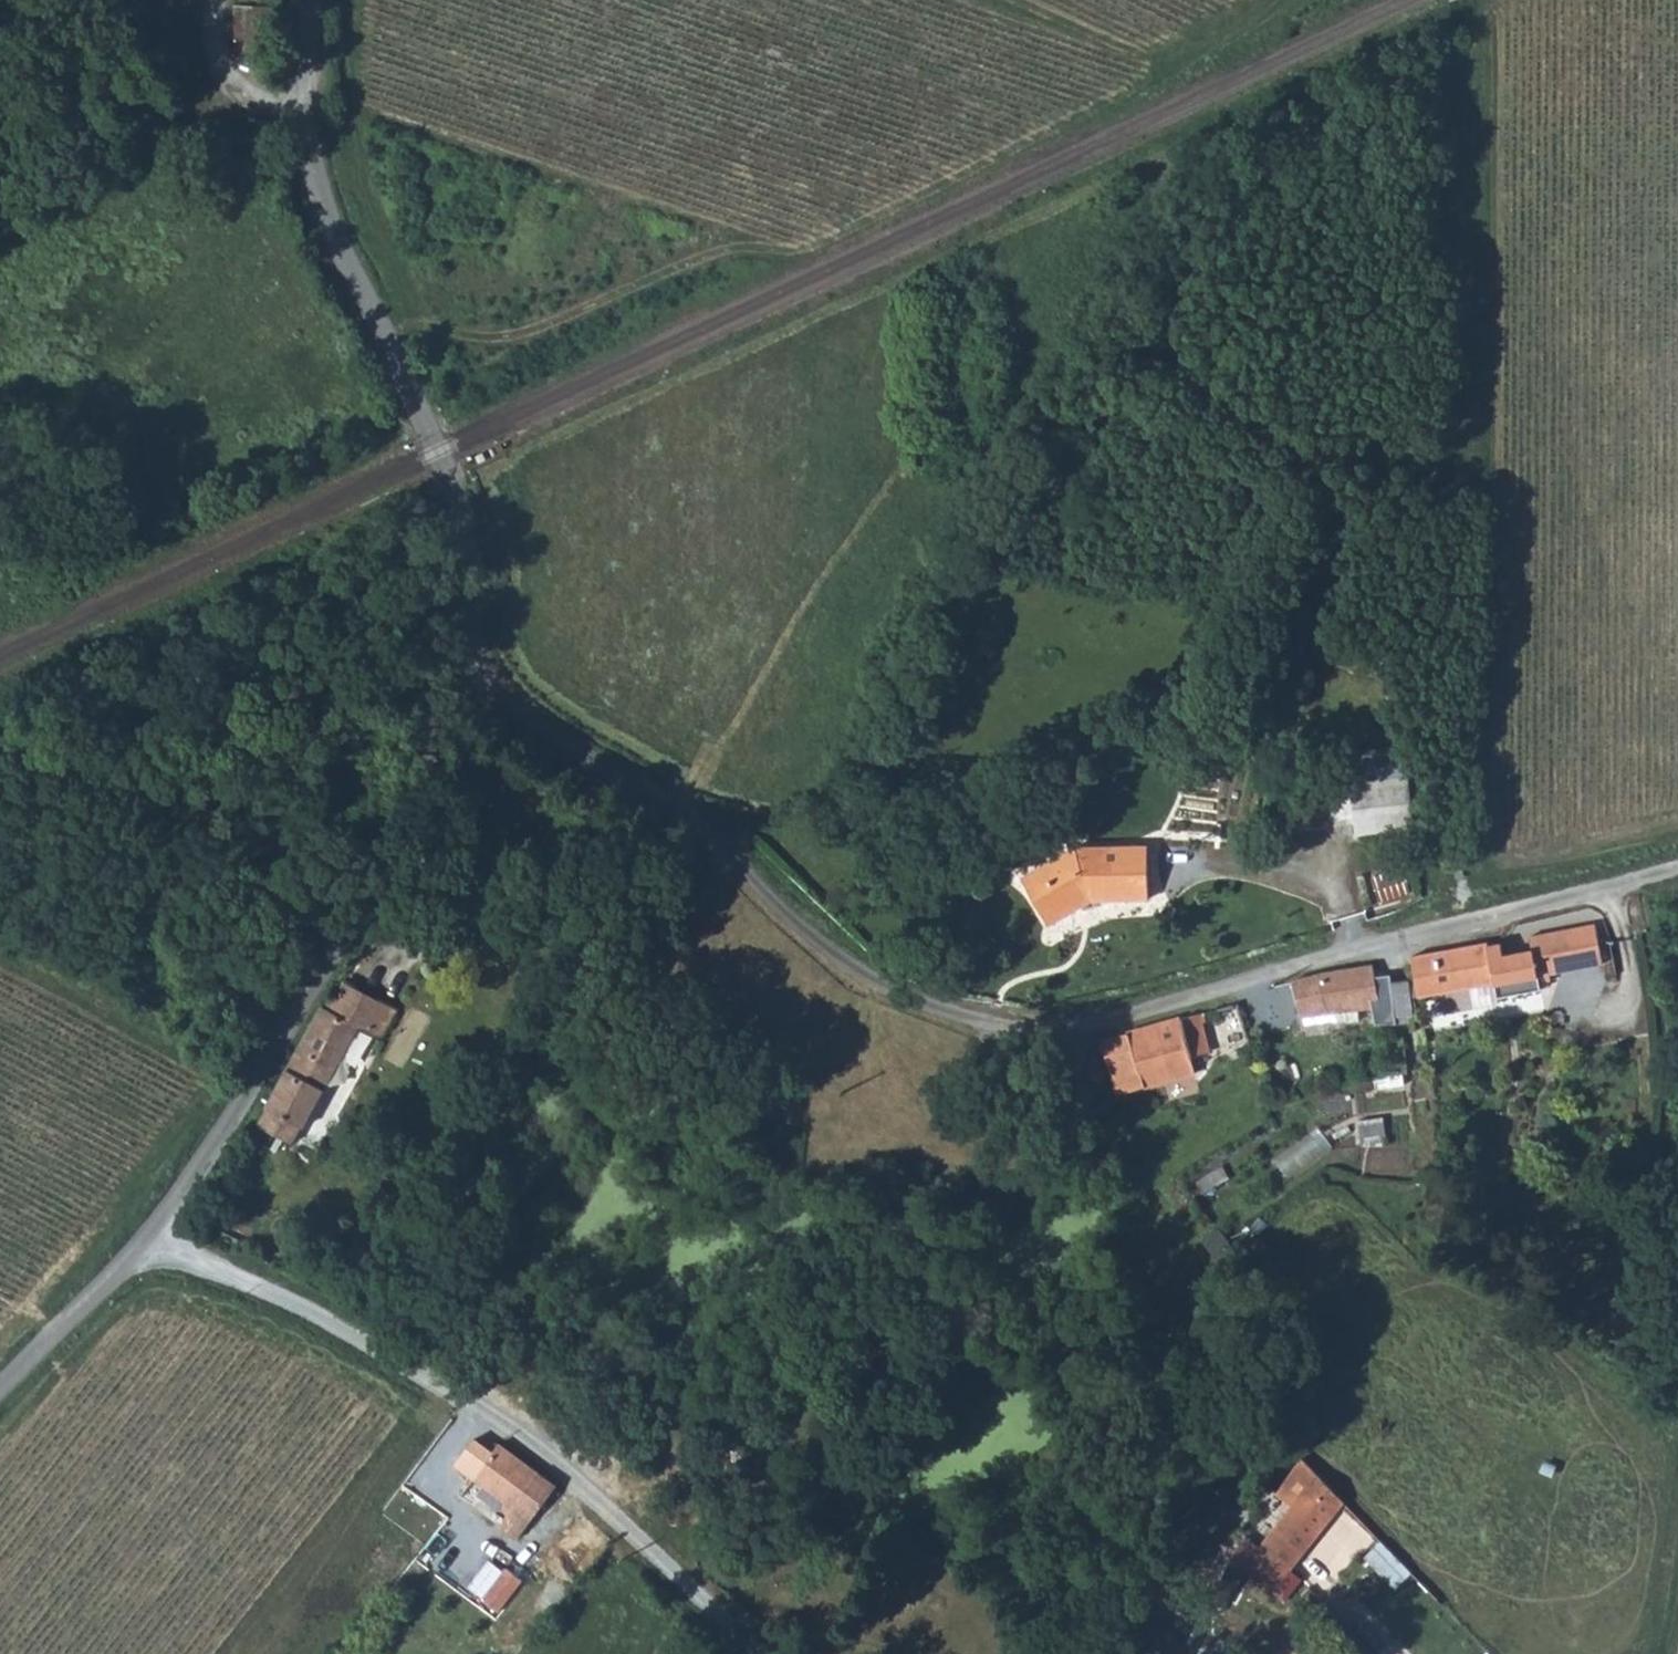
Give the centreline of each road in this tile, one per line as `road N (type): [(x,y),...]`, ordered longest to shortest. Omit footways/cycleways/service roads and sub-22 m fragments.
road 1 (unclassified): [(1622,881),(1471,915),(1197,998),(1086,1025),(997,1033),(898,998),(768,894),(692,817),(576,761),(463,653)]
road 2 (residential): [(135,1238),(348,1334),(550,1453),(766,1653)]
road 3 (unclassified): [(463,653),(471,572),(463,523),(340,242),(308,145),(307,0)]
road 4 (unclassified): [(135,1238),(189,1179),(423,810),(463,653)]
road 5 (unclassified): [(0,1384),(135,1238)]

